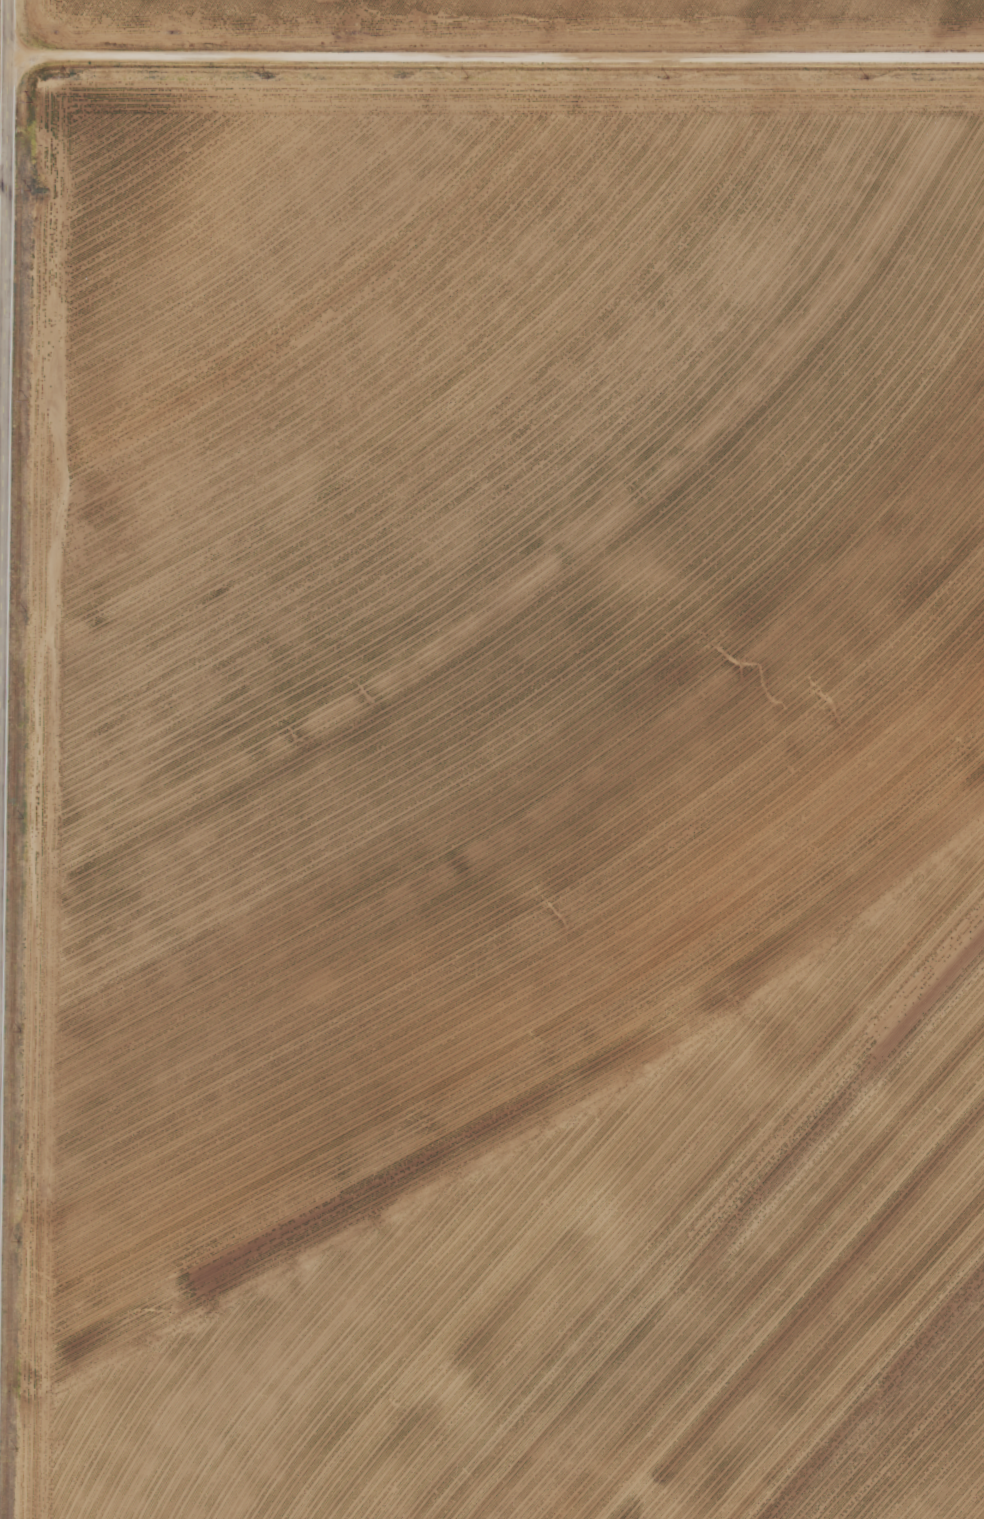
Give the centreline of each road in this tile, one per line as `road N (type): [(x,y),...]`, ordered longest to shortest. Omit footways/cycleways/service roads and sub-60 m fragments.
road 1 (residential): [(983,66),(9,57)]
road 2 (secondary): [(9,0),(0,796)]

